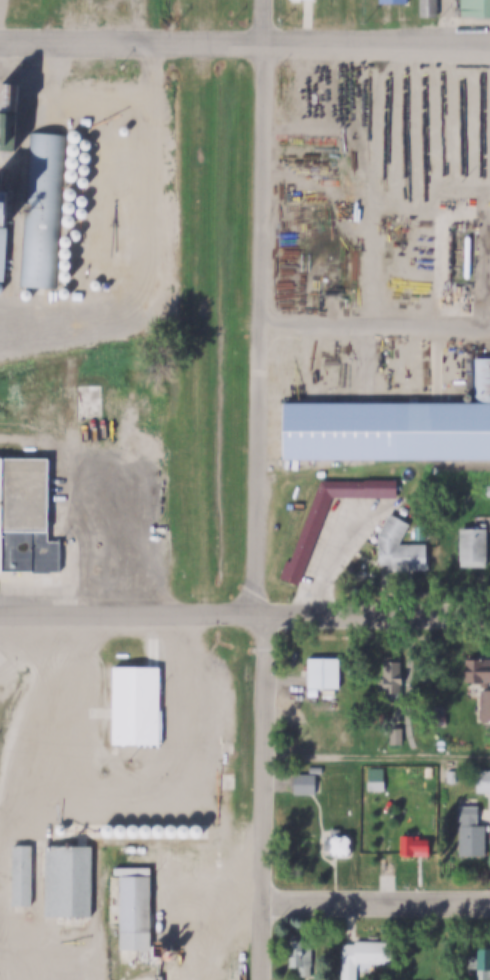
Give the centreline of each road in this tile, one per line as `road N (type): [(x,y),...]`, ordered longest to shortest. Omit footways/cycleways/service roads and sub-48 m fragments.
road 1 (residential): [(264,979),(267,638),(255,593),(265,44)]
road 2 (residential): [(489,44),(0,42)]
road 3 (residential): [(489,617),(0,616)]
road 4 (residential): [(489,328),(261,322)]
road 5 (residential): [(489,905),(265,904)]

